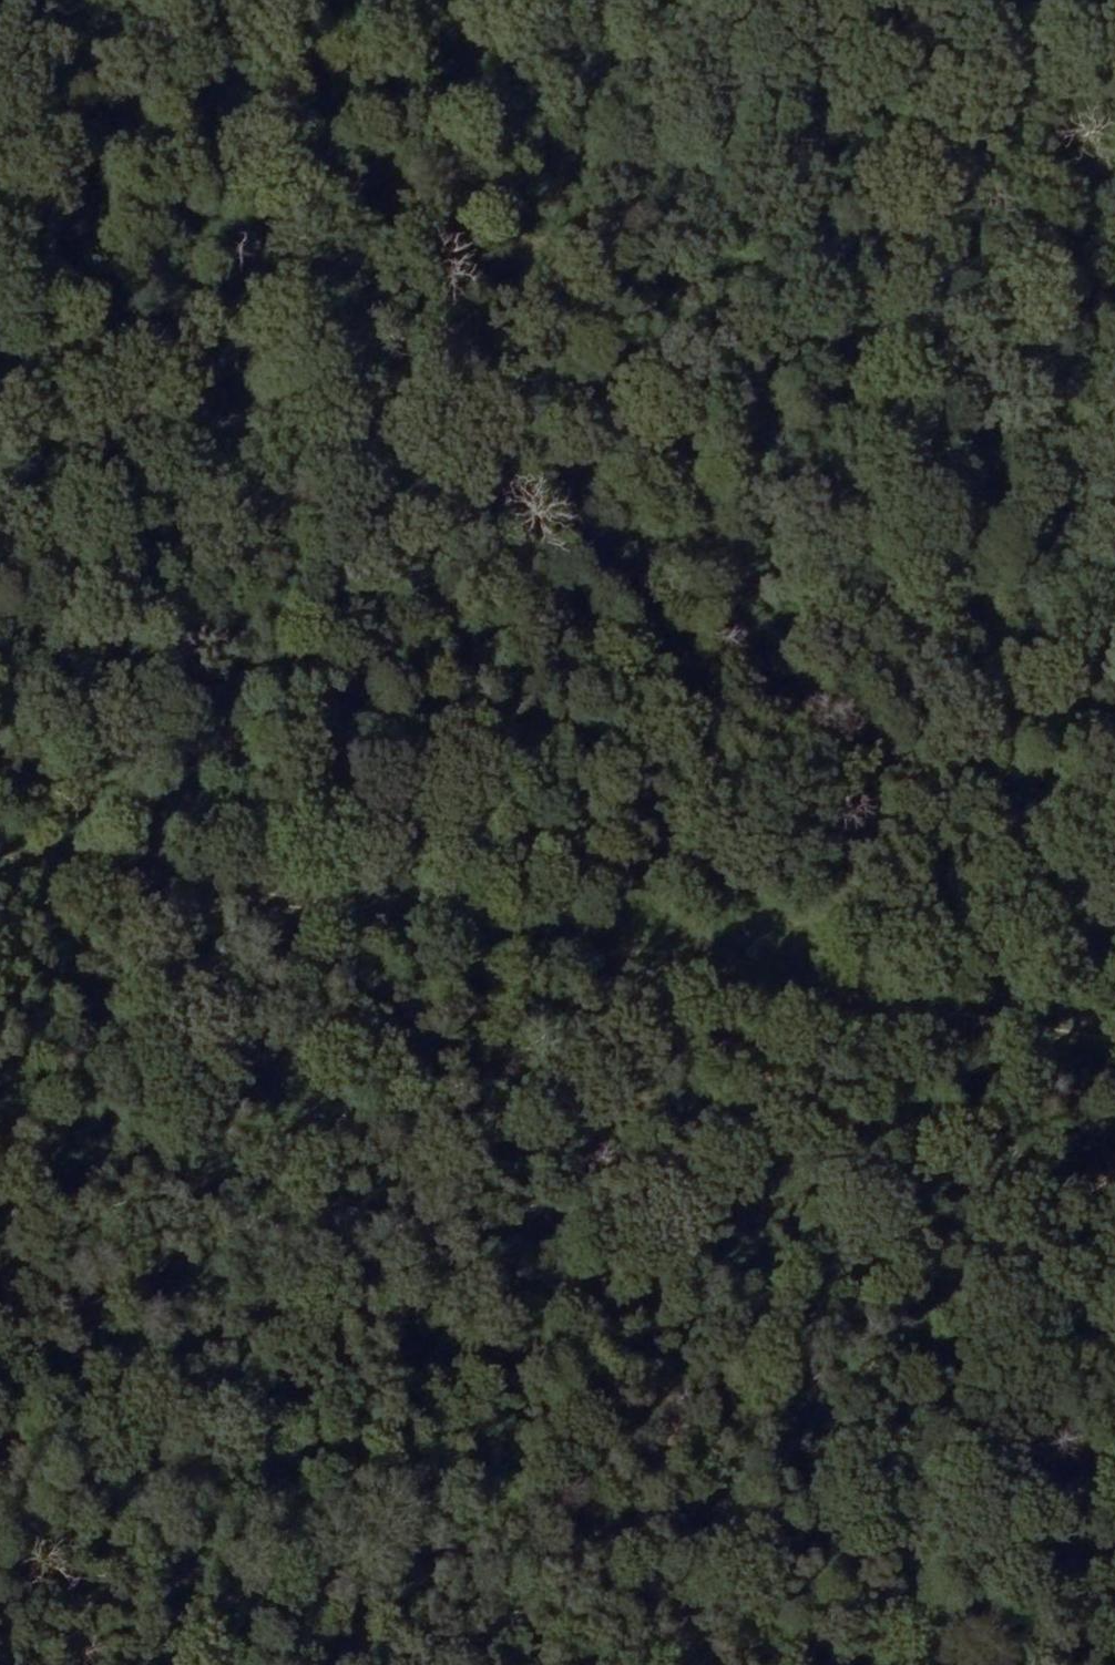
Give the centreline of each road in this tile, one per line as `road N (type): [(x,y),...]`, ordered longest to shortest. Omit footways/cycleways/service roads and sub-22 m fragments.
road 1 (track): [(0,852),(1114,1044)]

